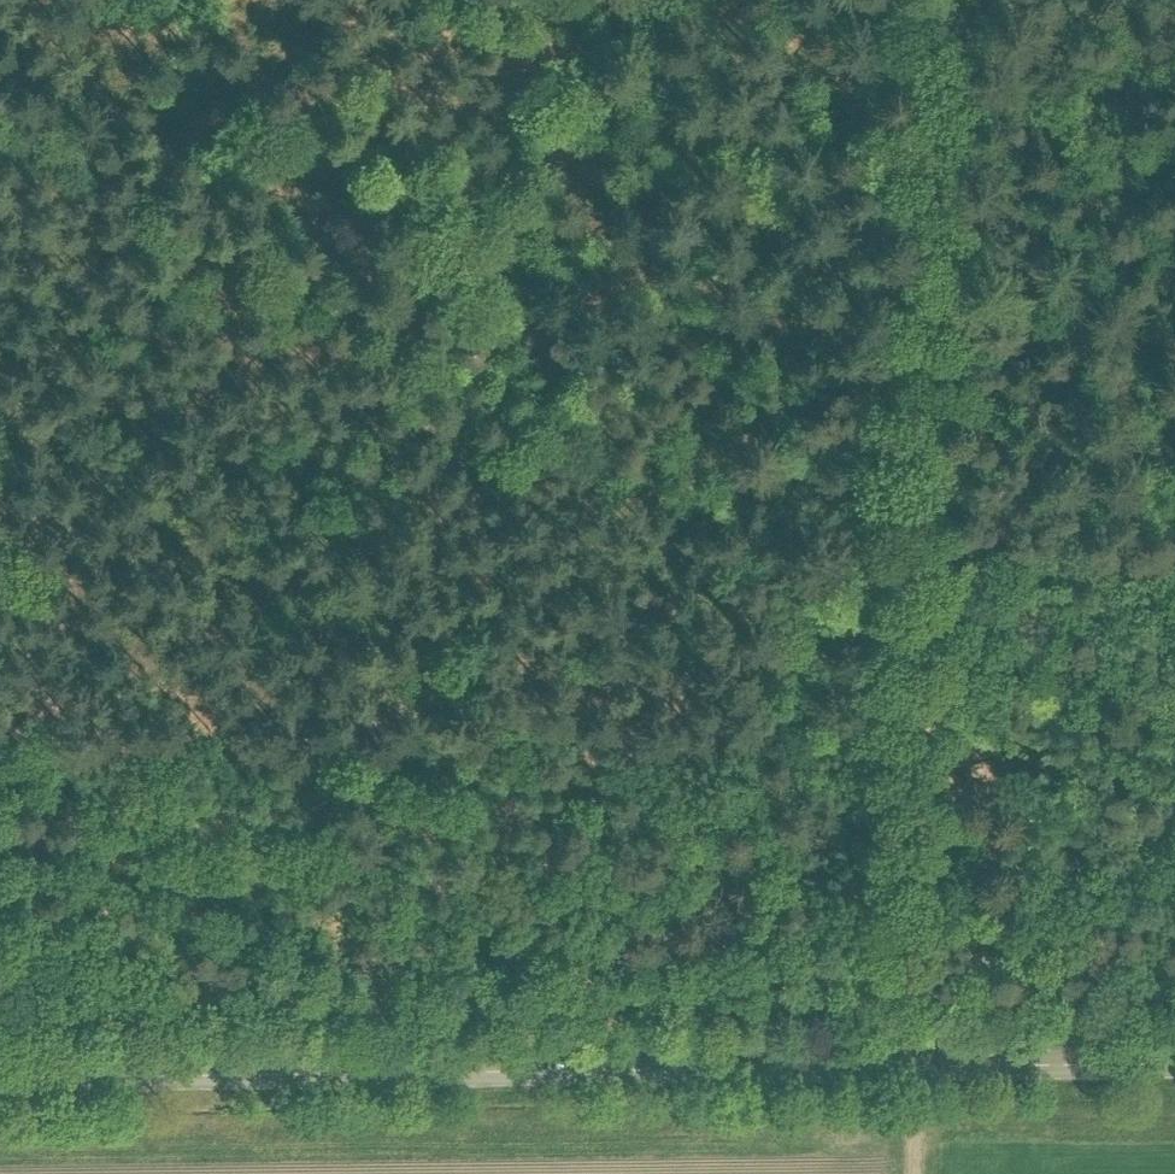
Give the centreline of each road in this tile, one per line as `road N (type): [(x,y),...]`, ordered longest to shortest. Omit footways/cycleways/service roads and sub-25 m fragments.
road 1 (tertiary): [(1174,1064),(0,1077)]
road 2 (track): [(903,976),(923,157)]
road 3 (track): [(915,484),(1174,492)]
road 4 (track): [(912,1173),(916,1097),(902,1066),(903,976)]
road 5 (track): [(923,157),(926,0)]

